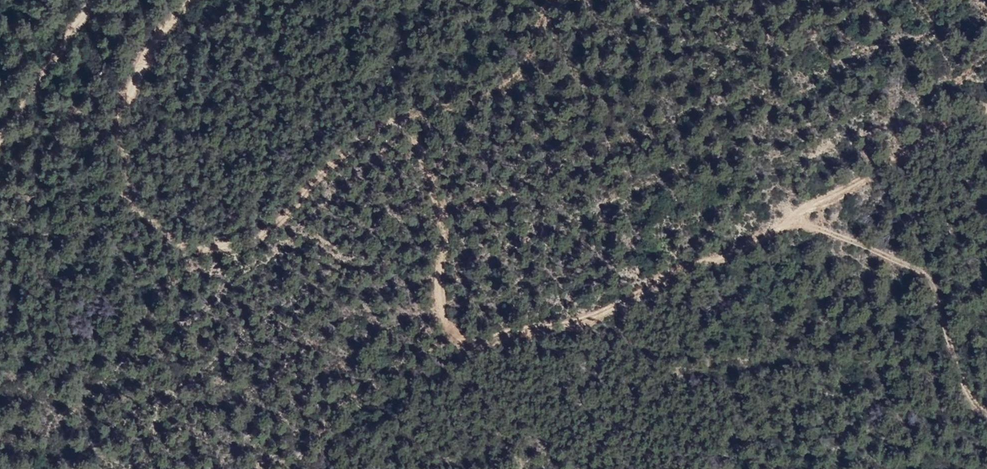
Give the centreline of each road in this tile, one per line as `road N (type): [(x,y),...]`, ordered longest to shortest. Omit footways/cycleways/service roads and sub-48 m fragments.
road 1 (track): [(183,0),(132,85),(130,176),(172,236),(245,245),(384,124),(418,132),(445,210),(438,290),(459,343),(564,321),(762,241),(986,114)]
road 2 (track): [(804,218),(877,250),(938,290),(979,418),(986,420)]
road 3 (track): [(0,132),(74,15),(98,0)]

